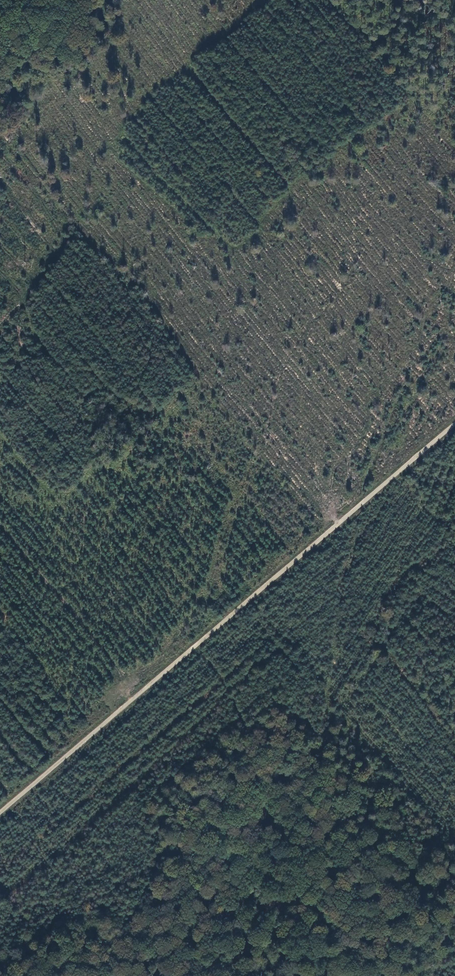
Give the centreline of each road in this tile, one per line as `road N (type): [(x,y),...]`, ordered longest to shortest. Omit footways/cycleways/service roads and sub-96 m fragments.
road 1 (track): [(454,424),(139,694)]
road 2 (track): [(139,694),(0,812)]

